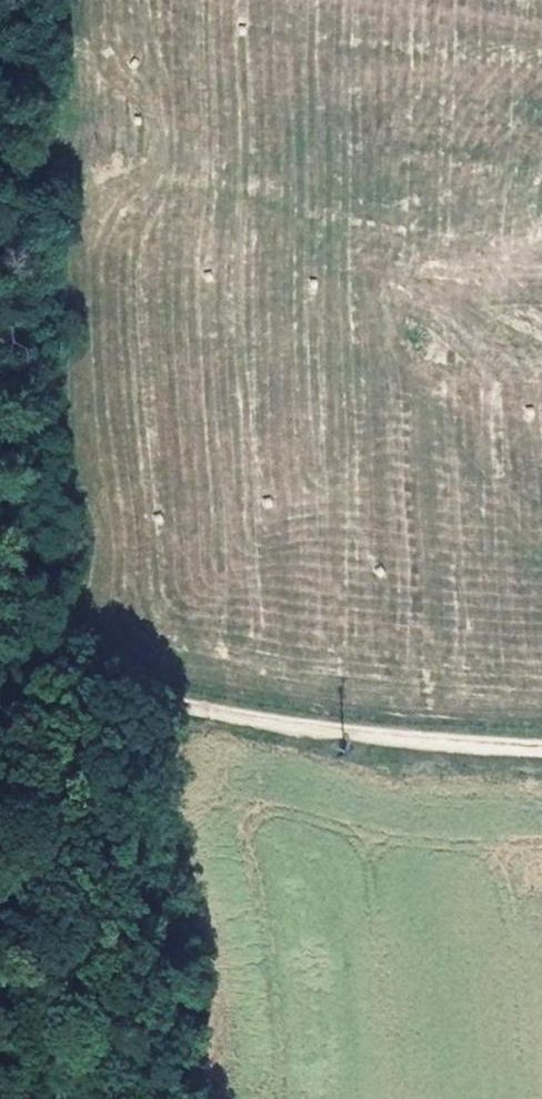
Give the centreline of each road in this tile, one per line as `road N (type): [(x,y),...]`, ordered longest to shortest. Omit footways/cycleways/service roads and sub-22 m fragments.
road 1 (track): [(0,674),(286,725),(541,749)]

